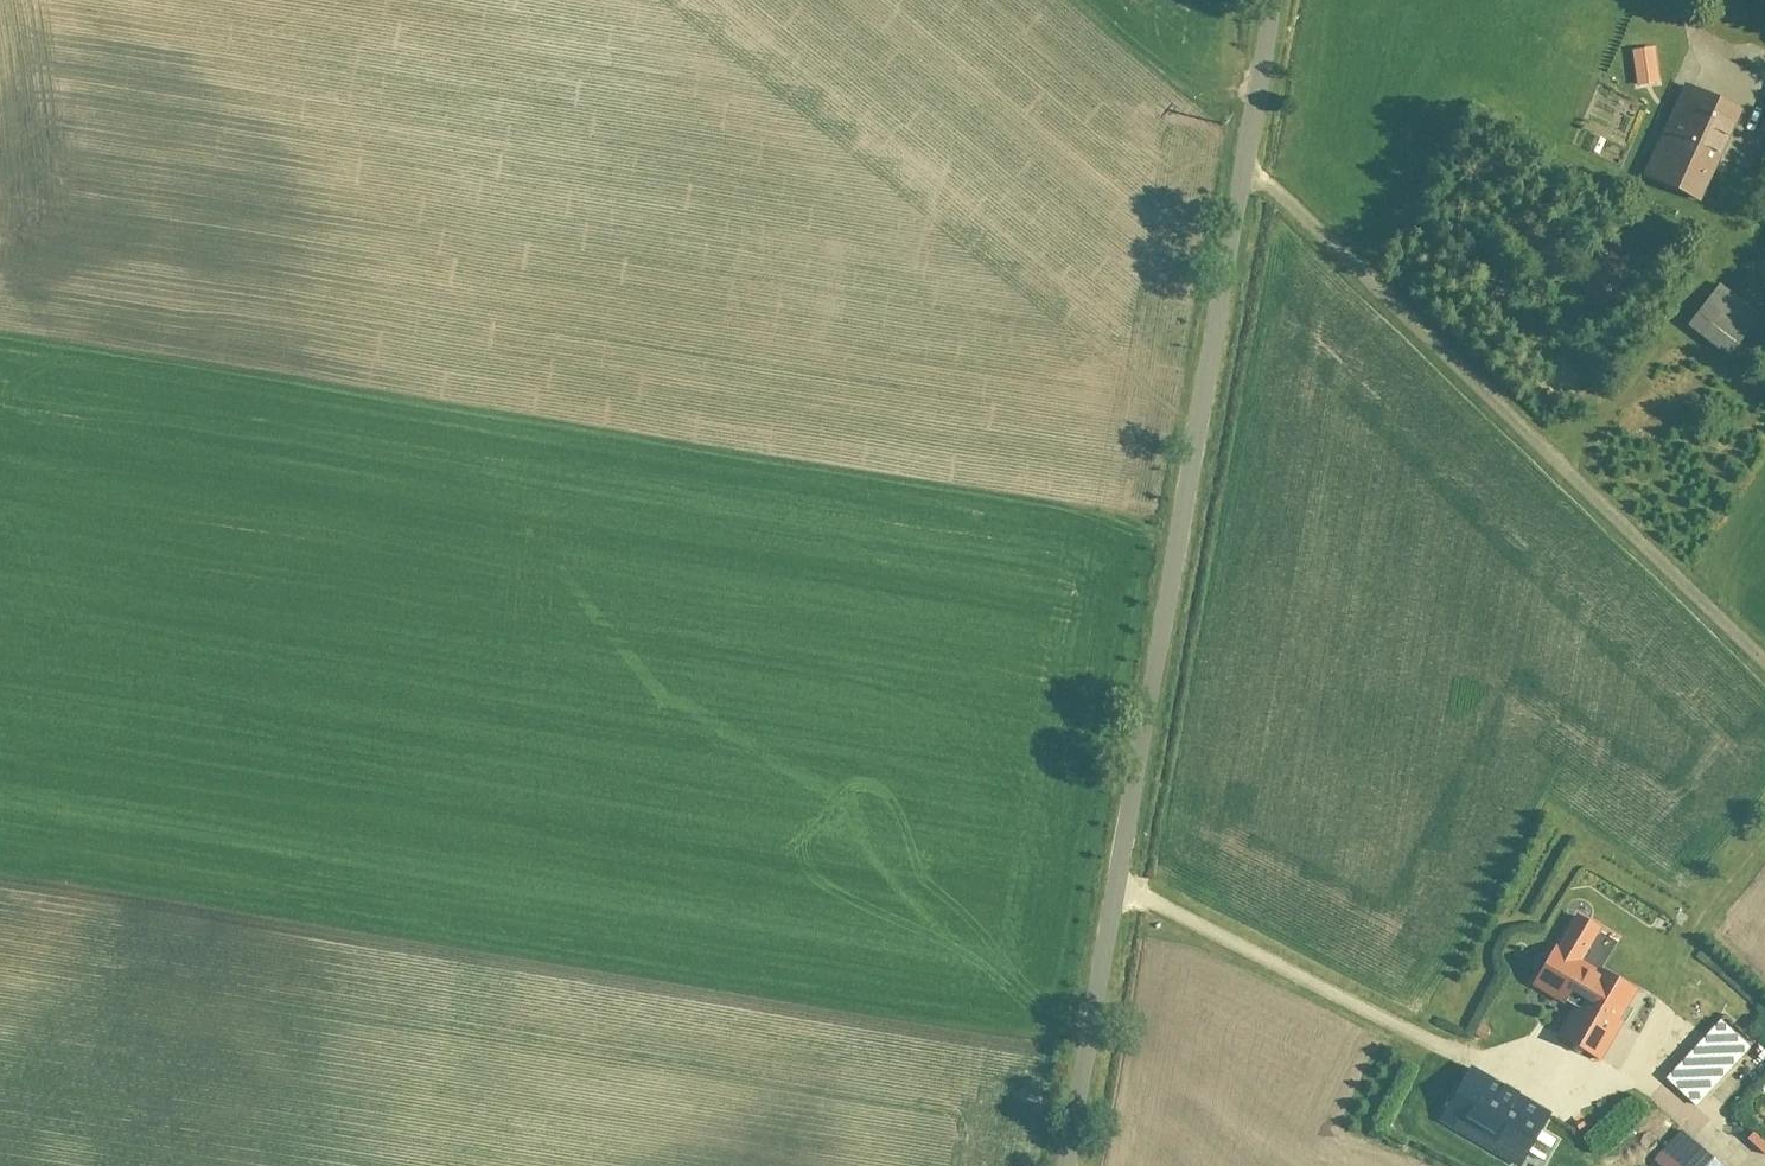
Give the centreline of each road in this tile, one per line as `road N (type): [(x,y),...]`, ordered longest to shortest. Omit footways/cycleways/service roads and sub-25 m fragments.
road 1 (unclassified): [(1069,1165),(1278,0)]
road 2 (track): [(1764,844),(1688,943),(1630,1073)]

